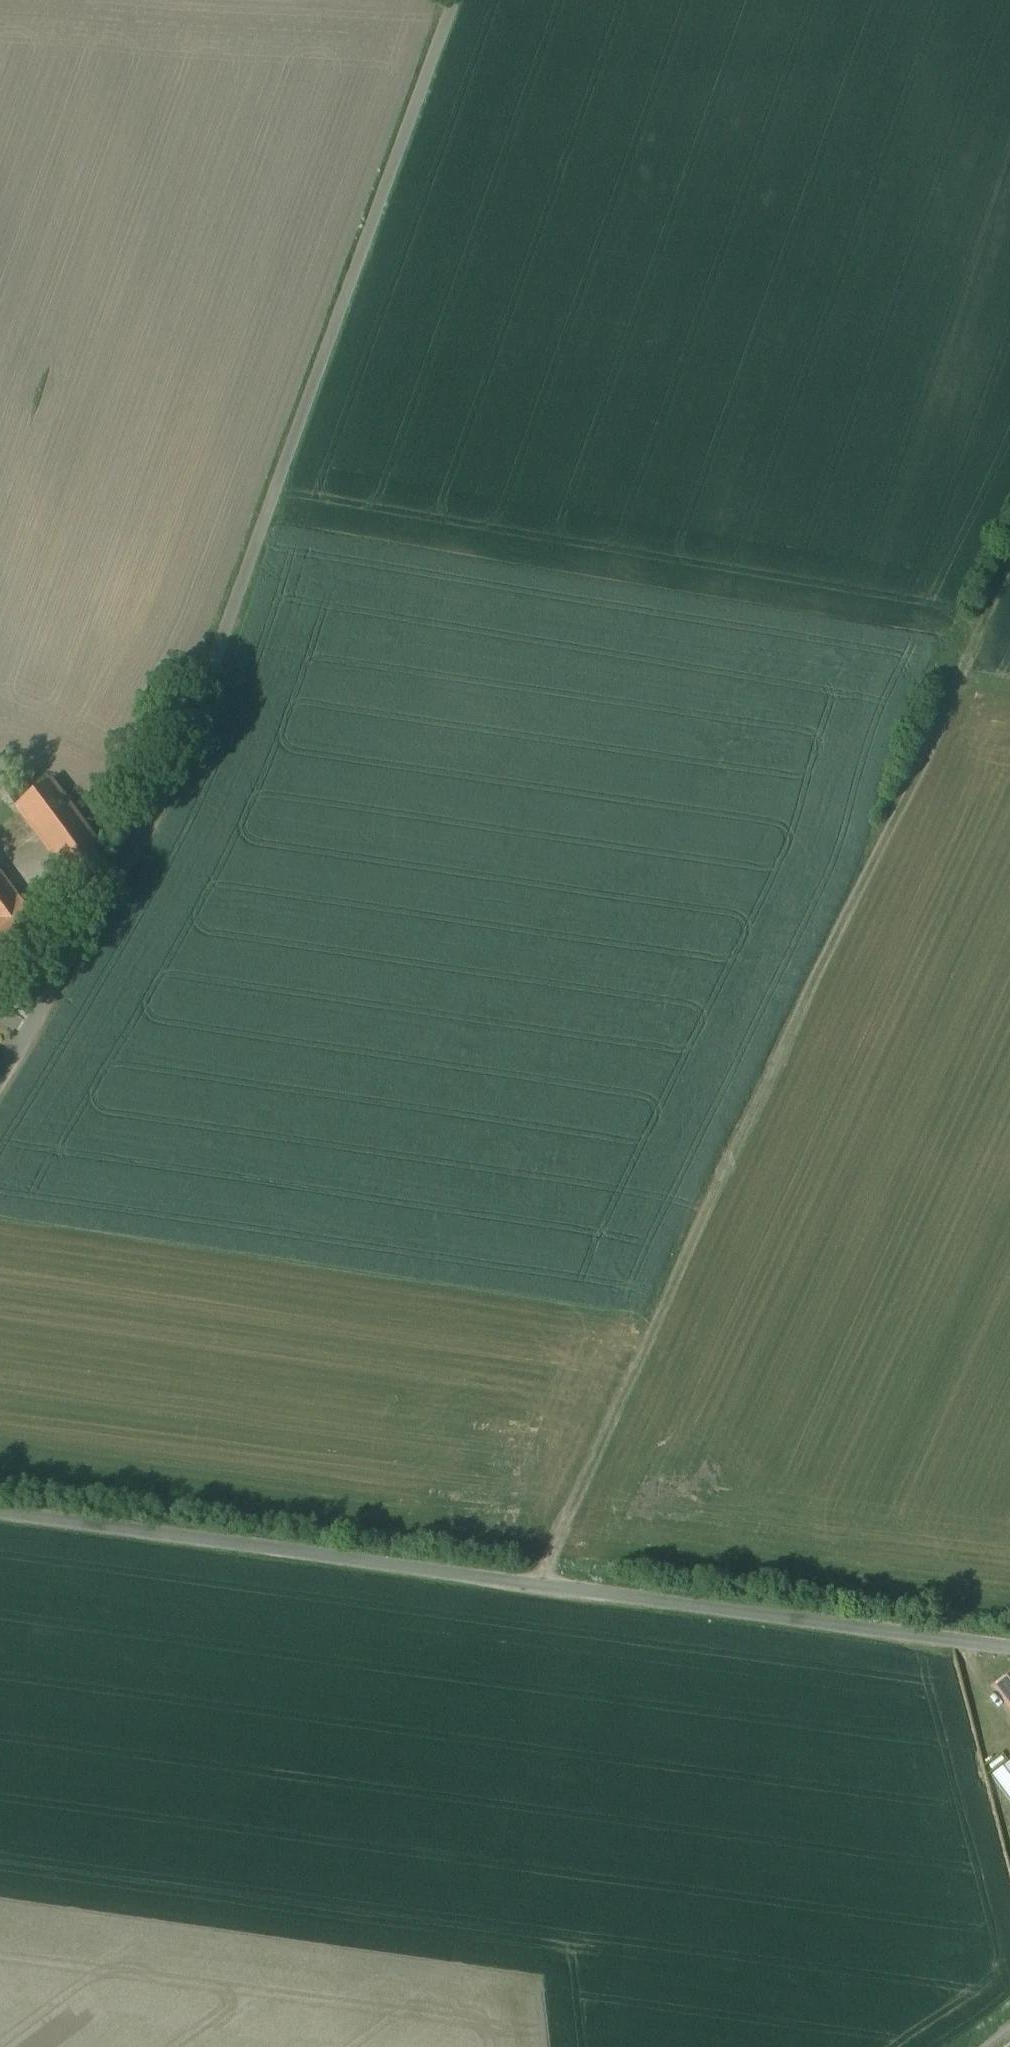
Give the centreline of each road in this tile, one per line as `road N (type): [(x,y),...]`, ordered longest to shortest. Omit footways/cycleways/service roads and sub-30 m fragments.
road 1 (unclassified): [(452,0),(134,845),(0,1076)]
road 2 (unclassified): [(0,1506),(1009,1641)]

